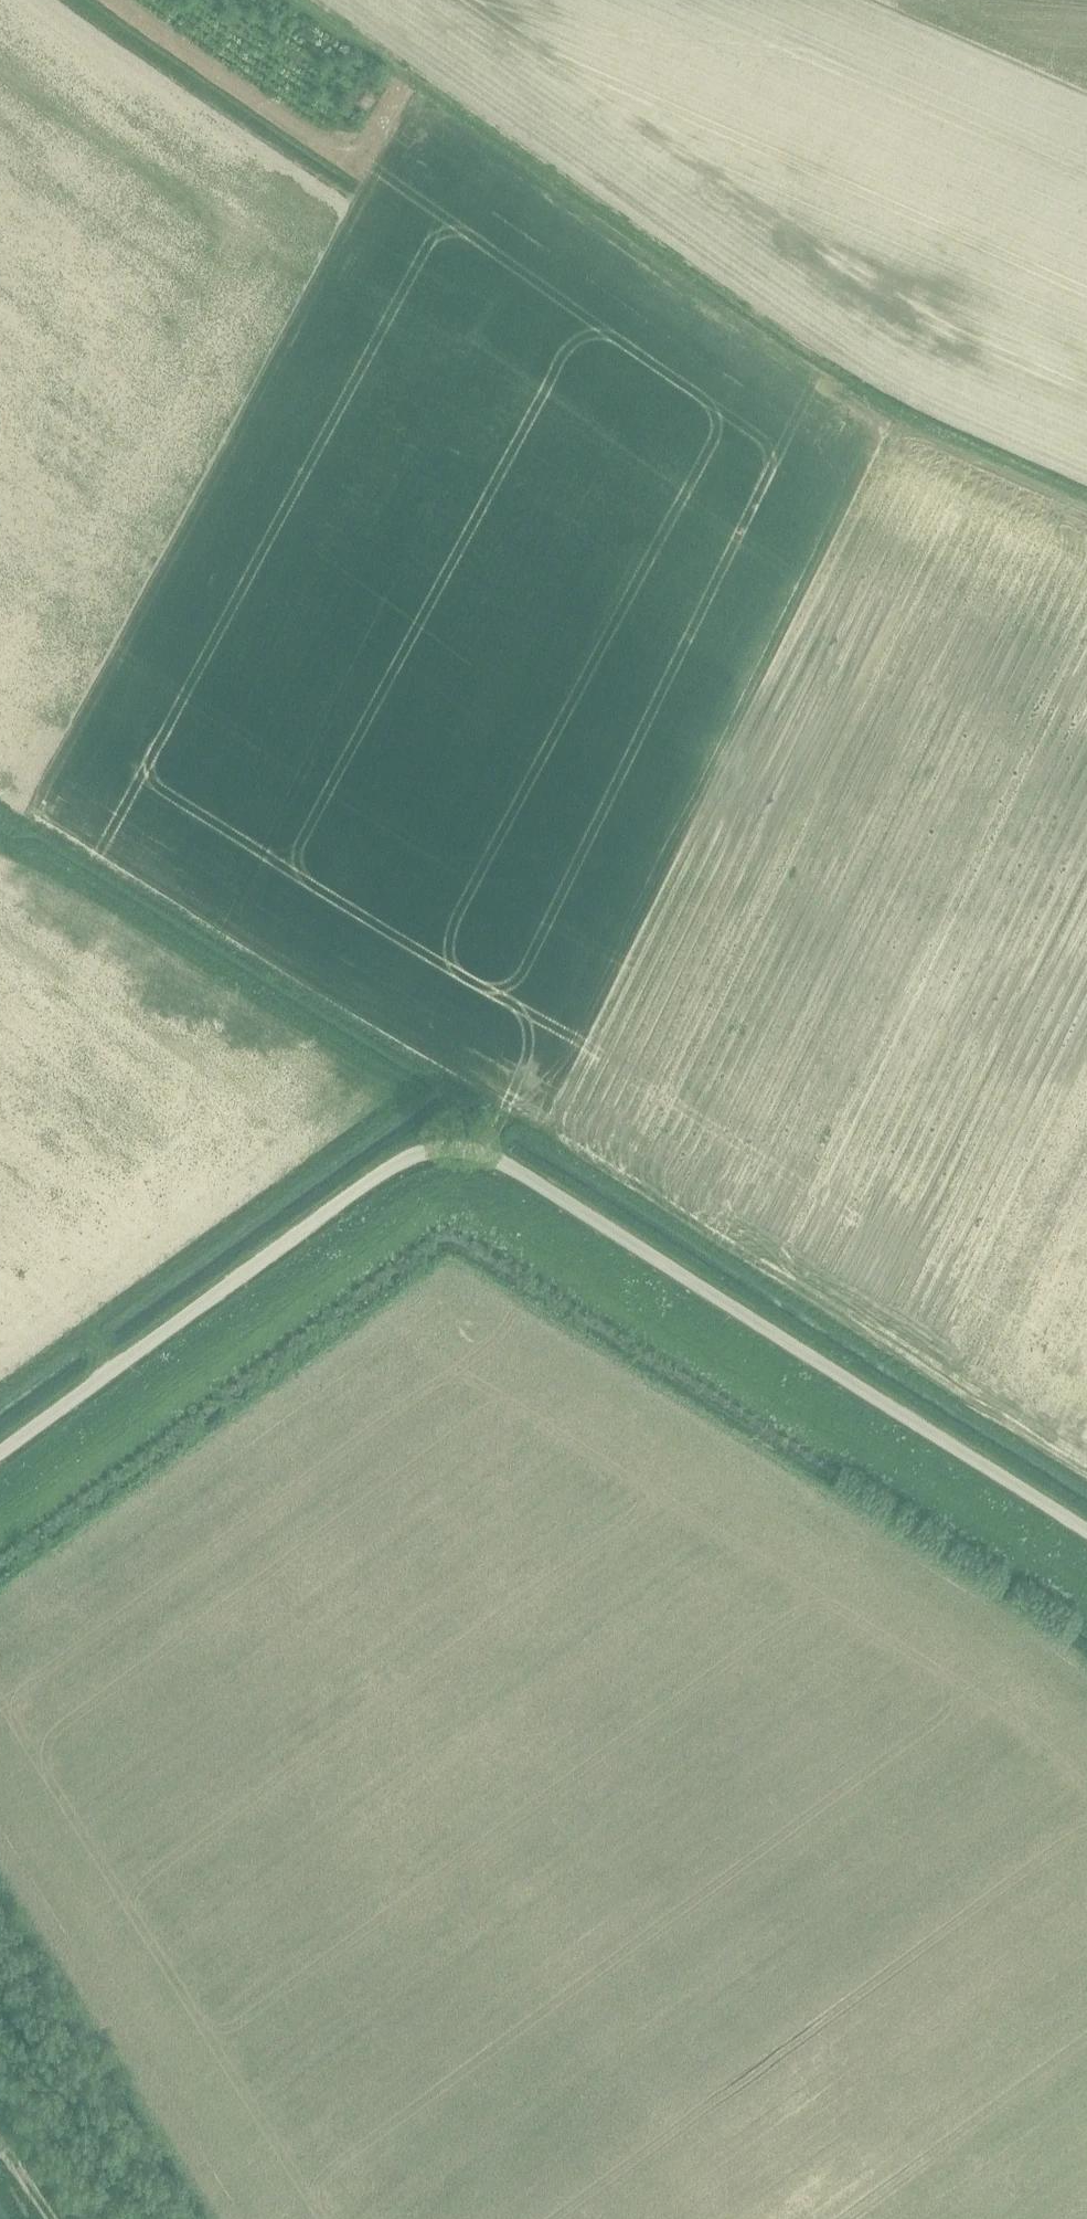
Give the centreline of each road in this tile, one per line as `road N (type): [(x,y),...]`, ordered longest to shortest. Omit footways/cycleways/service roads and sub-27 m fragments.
road 1 (unclassified): [(1086,1532),(504,1165),(448,1148),(377,1176),(0,1451)]
road 2 (unclassified): [(87,2218),(0,2077)]

